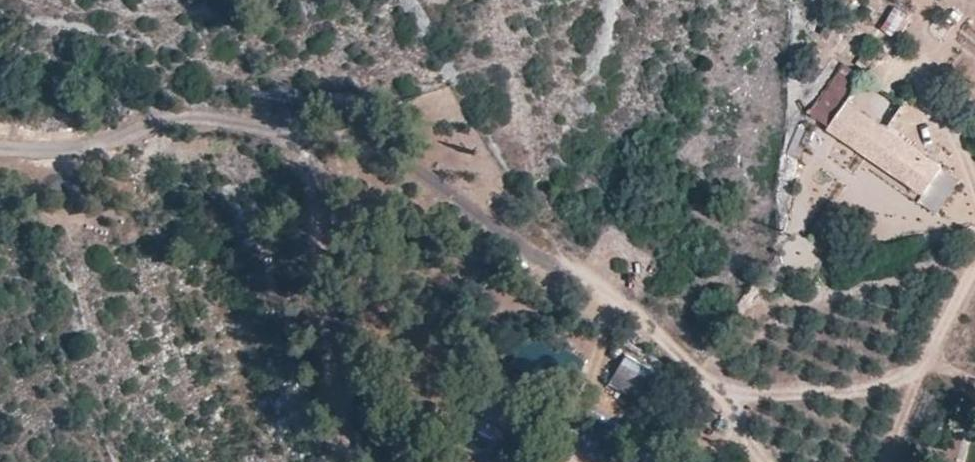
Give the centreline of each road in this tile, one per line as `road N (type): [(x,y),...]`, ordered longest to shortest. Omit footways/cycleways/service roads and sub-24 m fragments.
road 1 (track): [(974,273),(923,367),(887,383),(725,400),(639,310),(539,231),(421,178),(381,139),(300,142)]
road 2 (track): [(351,461),(300,142)]

